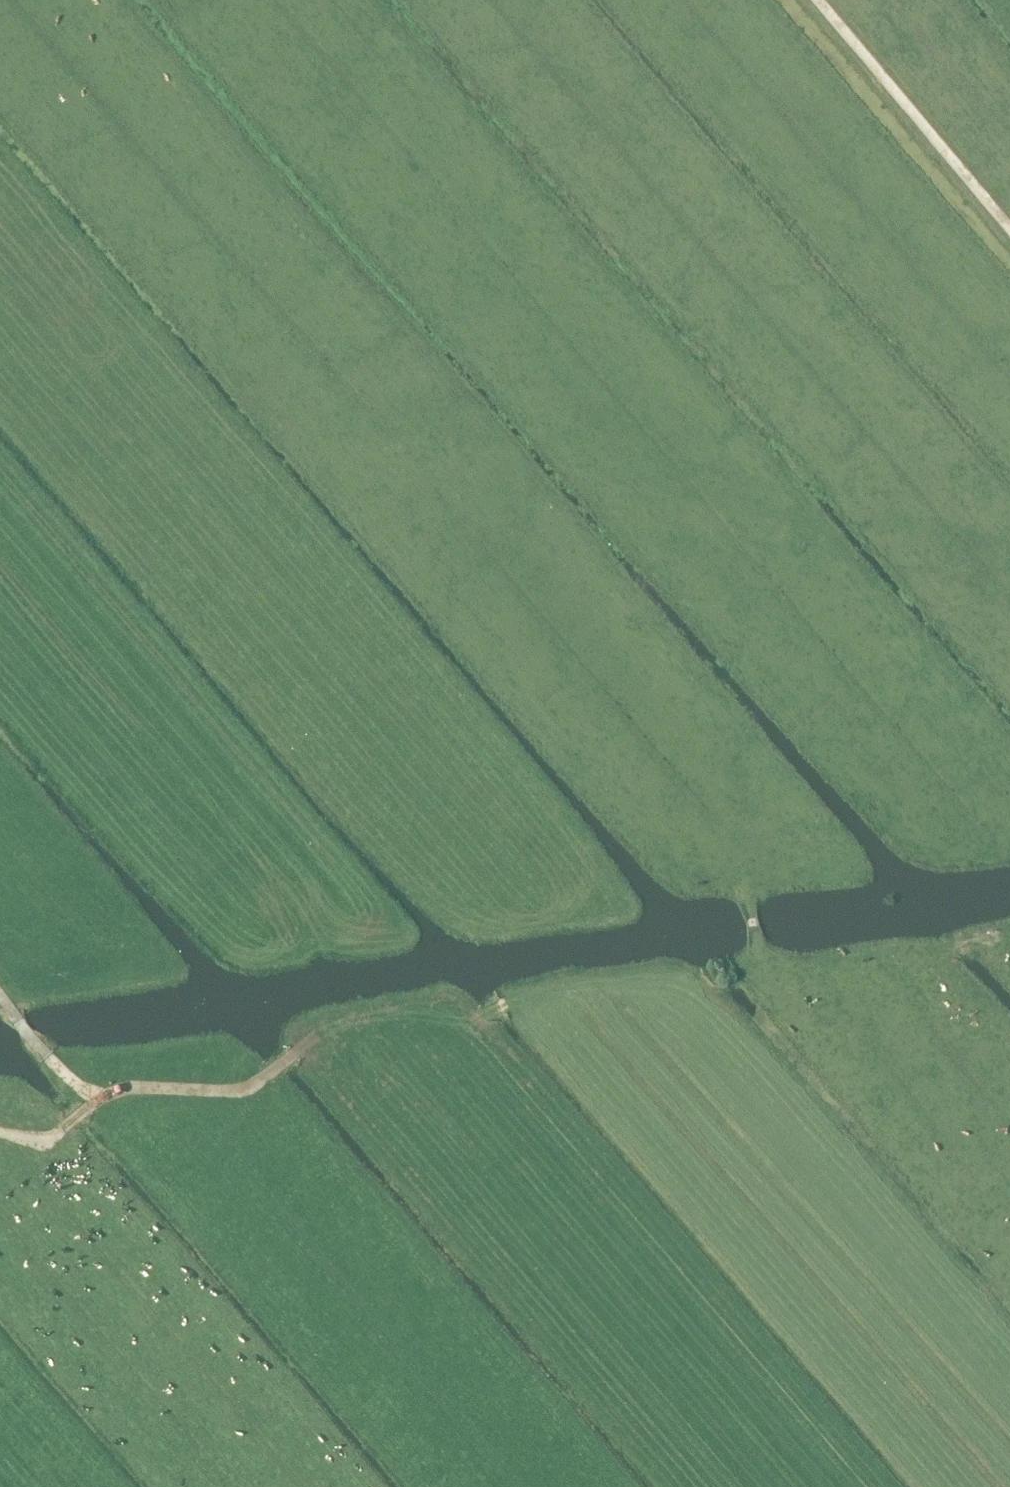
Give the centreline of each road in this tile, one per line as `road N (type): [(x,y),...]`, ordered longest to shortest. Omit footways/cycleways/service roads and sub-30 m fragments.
road 1 (track): [(0,1132),(41,1144),(129,1088),(248,1090),(319,1035),(481,1019),(509,999),(696,982),(764,960),(806,964),(1009,939)]
road 2 (track): [(1009,229),(818,0)]
road 3 (track): [(97,1102),(44,1058),(0,997)]

